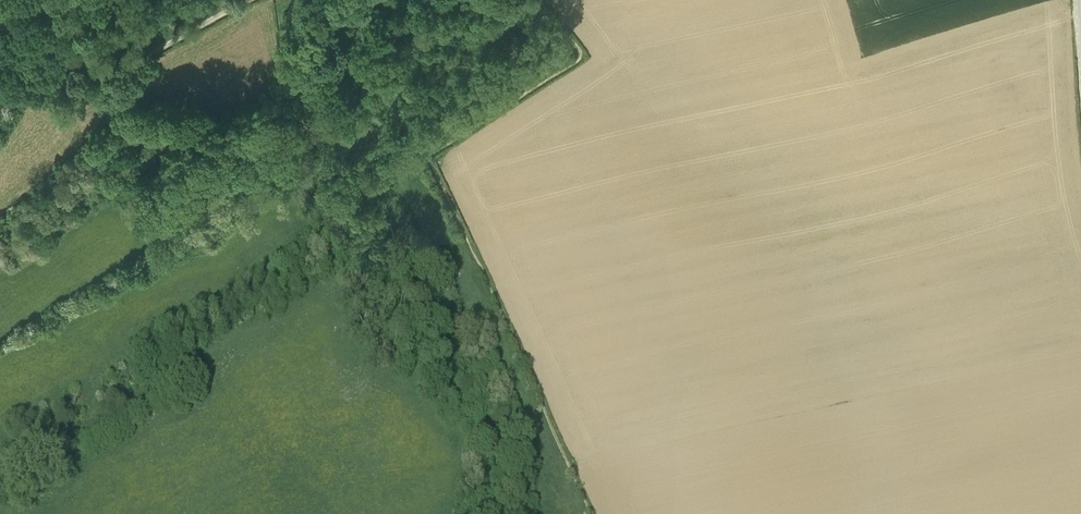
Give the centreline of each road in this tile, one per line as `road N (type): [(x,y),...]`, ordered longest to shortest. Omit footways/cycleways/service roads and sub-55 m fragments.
road 1 (track): [(0,105),(33,76),(129,64),(248,0)]

